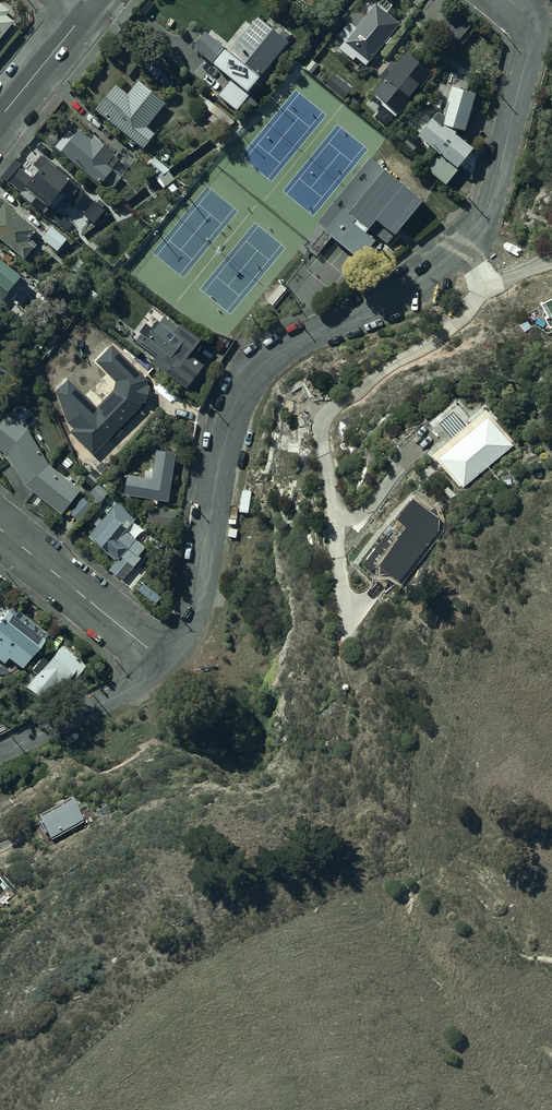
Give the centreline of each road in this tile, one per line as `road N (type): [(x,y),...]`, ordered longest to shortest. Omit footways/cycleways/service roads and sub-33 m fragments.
road 1 (residential): [(163,661),(188,627),(223,438),(245,383),(273,356),(418,279),(473,231),(496,182),(530,46),(526,14)]
road 2 (residential): [(0,530),(163,661)]
road 3 (residential): [(0,754),(127,690),(163,661)]
road 4 (residential): [(0,114),(88,7)]

